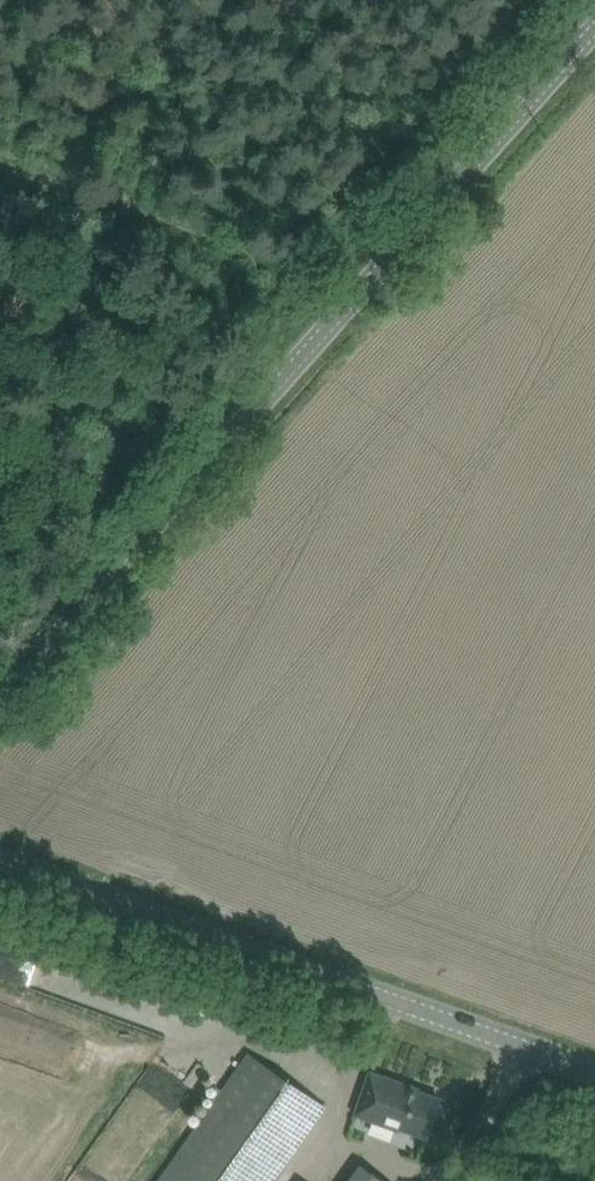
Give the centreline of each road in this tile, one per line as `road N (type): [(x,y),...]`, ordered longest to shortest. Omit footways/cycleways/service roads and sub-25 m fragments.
road 1 (unclassified): [(0,692),(594,28)]
road 2 (tertiary): [(522,1046),(0,860)]
road 3 (track): [(281,277),(0,168)]
road 4 (unclassified): [(441,1180),(522,1046)]

